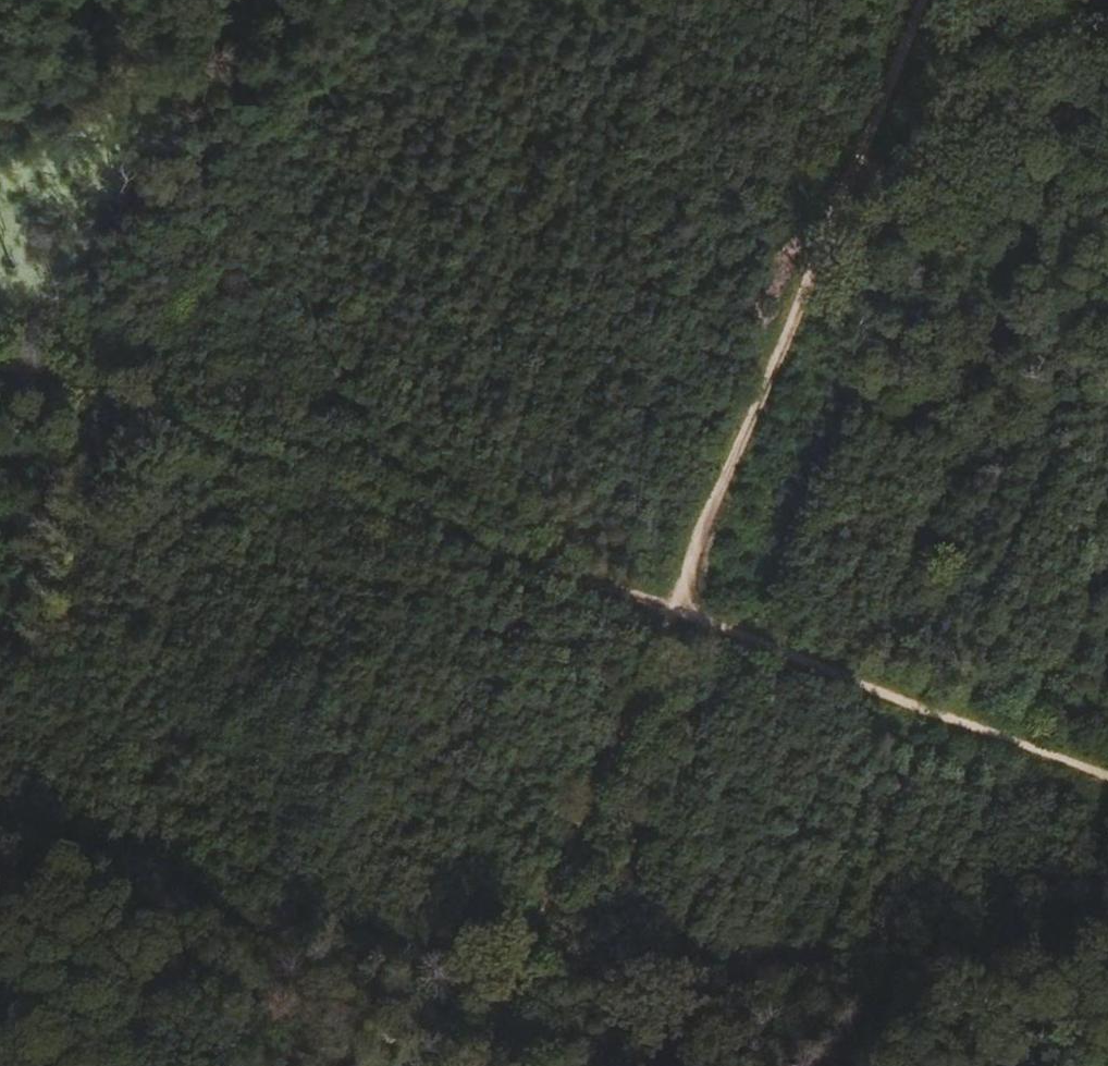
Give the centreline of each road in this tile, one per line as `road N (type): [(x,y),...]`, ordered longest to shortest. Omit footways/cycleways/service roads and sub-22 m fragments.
road 1 (track): [(0,377),(1107,779)]
road 2 (track): [(917,0),(479,1065)]
road 3 (track): [(246,0),(0,144)]

